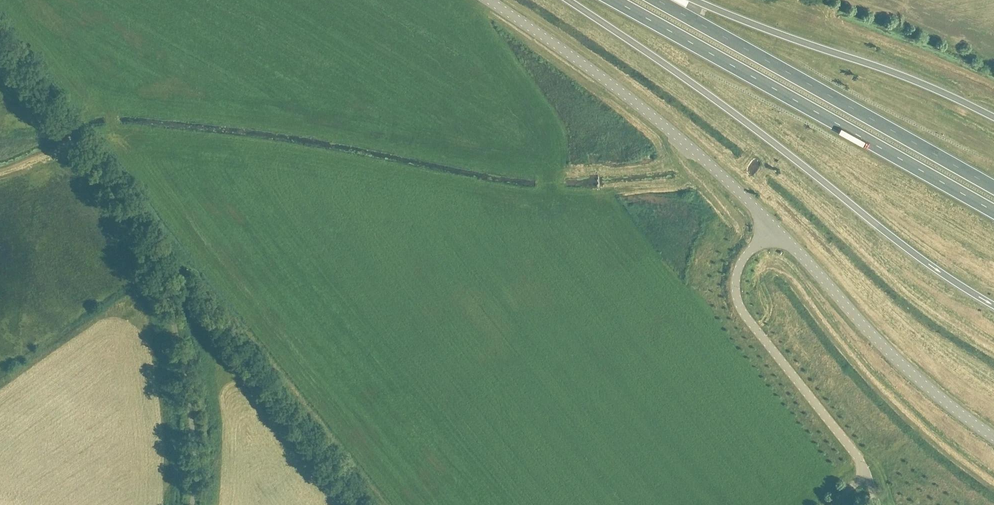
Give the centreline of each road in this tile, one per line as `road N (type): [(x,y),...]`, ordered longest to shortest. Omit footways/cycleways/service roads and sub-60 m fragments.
road 1 (trunk): [(570,0),(993,304)]
road 2 (trunk): [(613,0),(993,212)]
road 3 (trunk): [(993,188),(657,0)]
road 4 (unclassified): [(773,227),(679,136),(489,0)]
road 5 (unclassified): [(836,504),(866,473),(745,315),(736,291),(747,252),(773,227)]
road 6 (trunk): [(993,115),(693,0)]
road 7 (unclassified): [(773,227),(907,367),(993,436)]

